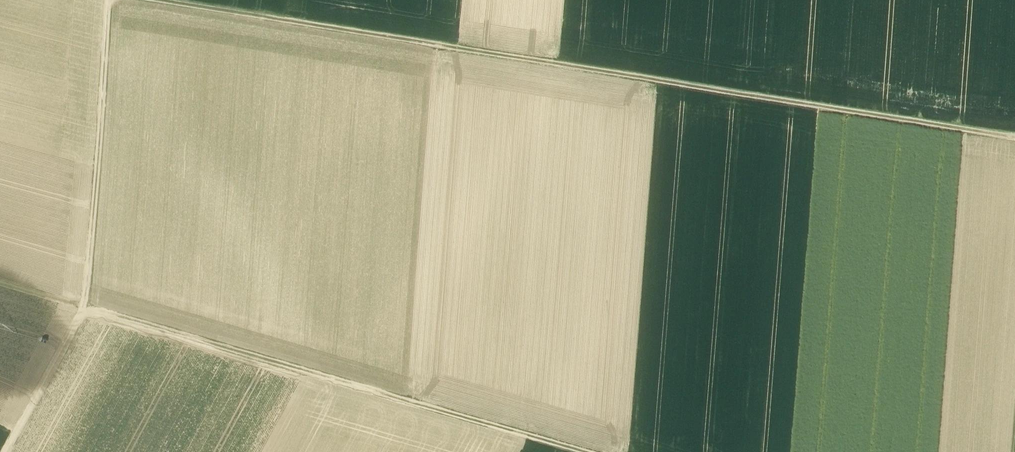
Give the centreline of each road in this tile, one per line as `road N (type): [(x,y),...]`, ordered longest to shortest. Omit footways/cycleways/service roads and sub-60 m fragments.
road 1 (track): [(159,0),(1014,138)]
road 2 (track): [(585,451),(0,281)]
road 3 (track): [(6,451),(83,306),(108,0)]

